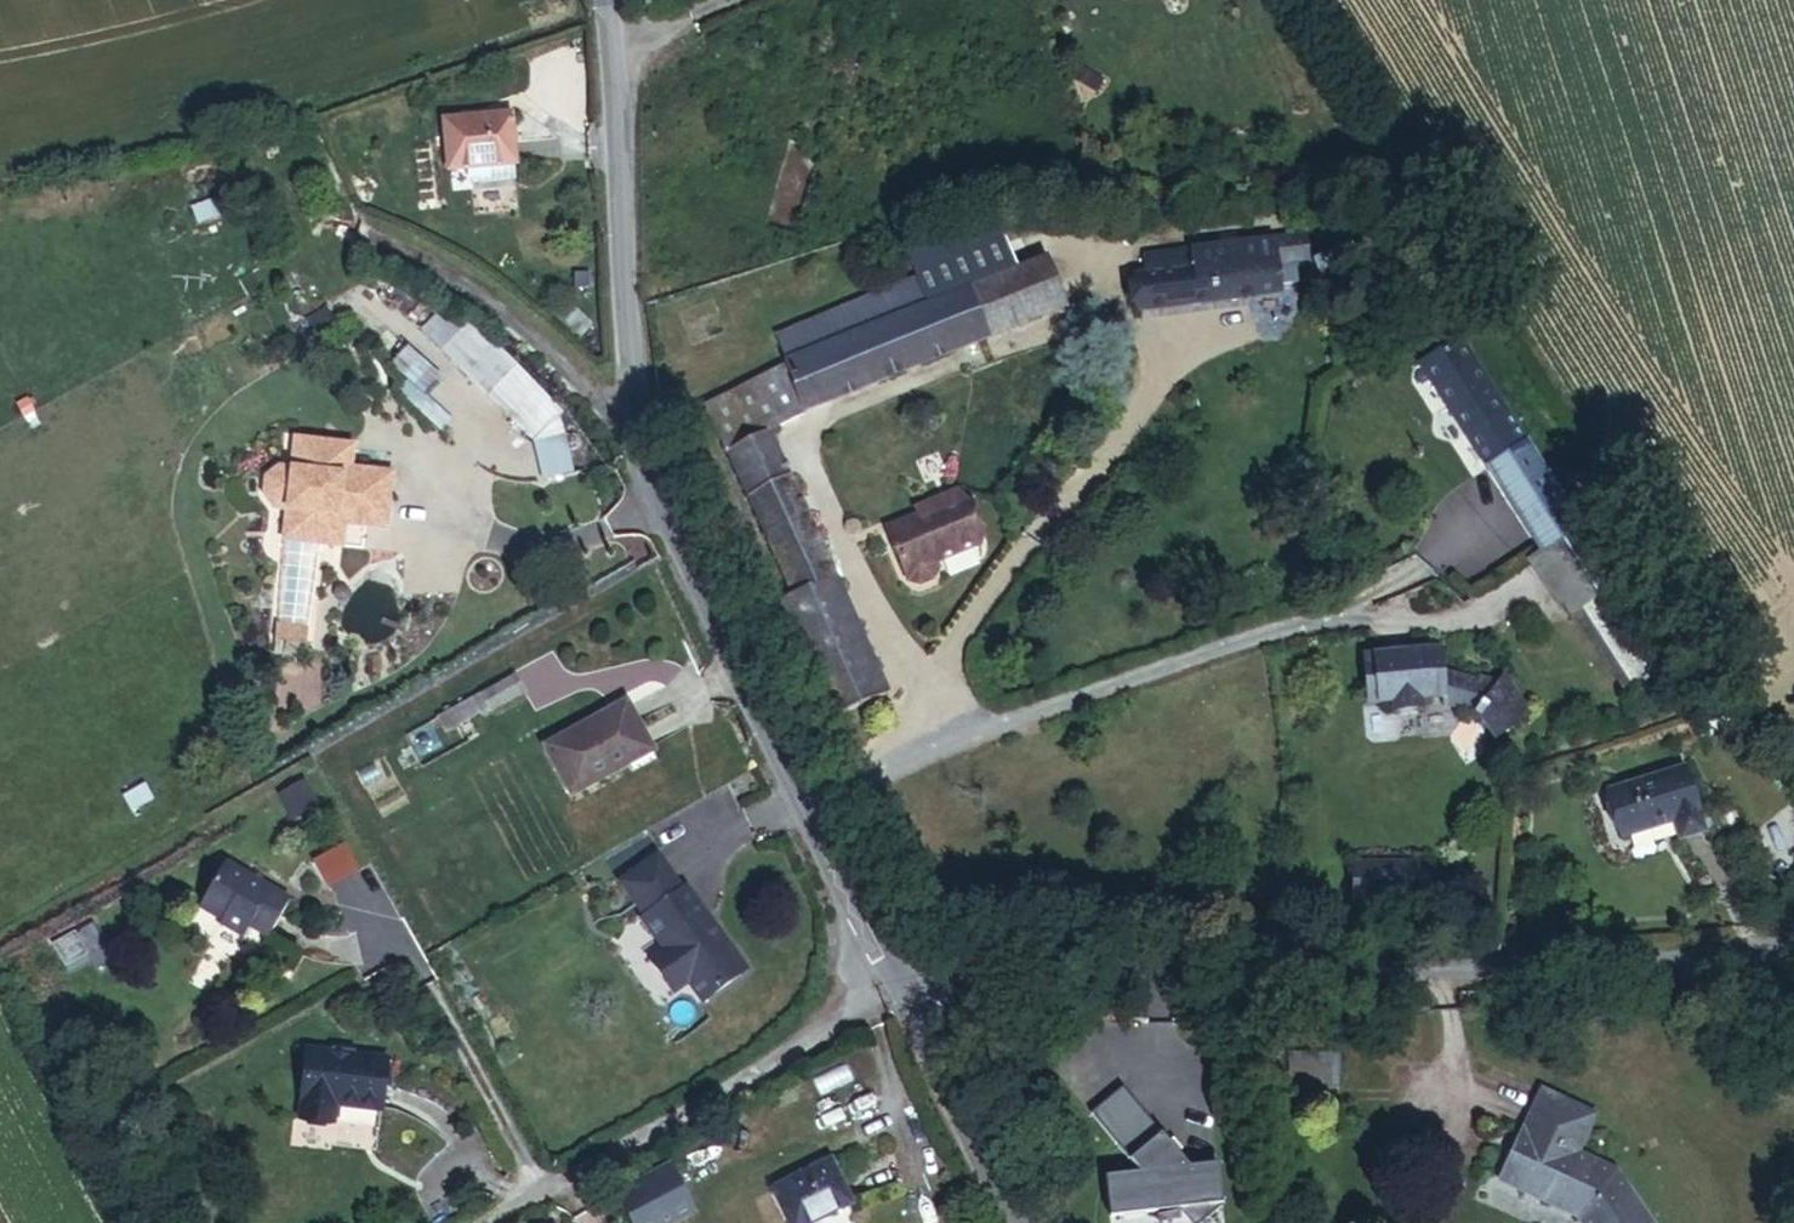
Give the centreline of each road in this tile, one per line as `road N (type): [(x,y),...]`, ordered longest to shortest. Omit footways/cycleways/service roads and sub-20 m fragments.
road 1 (tertiary): [(884,997),(635,463),(619,364),(603,0)]
road 2 (unclassified): [(1793,952),(1760,964),(1439,981),(1068,978),(884,997)]
road 3 (tertiary): [(994,1222),(884,997)]

